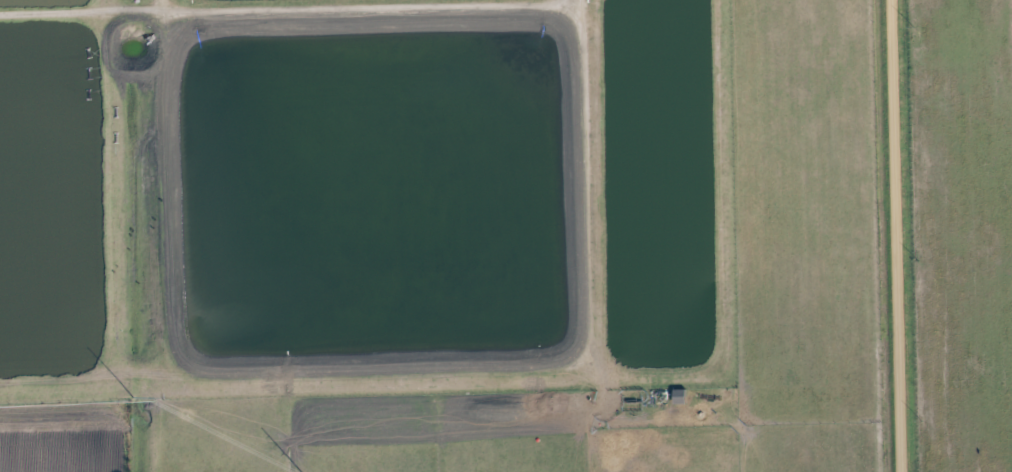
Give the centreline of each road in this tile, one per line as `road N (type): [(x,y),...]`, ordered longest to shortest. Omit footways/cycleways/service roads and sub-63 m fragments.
road 1 (residential): [(895,0),(905,471)]

